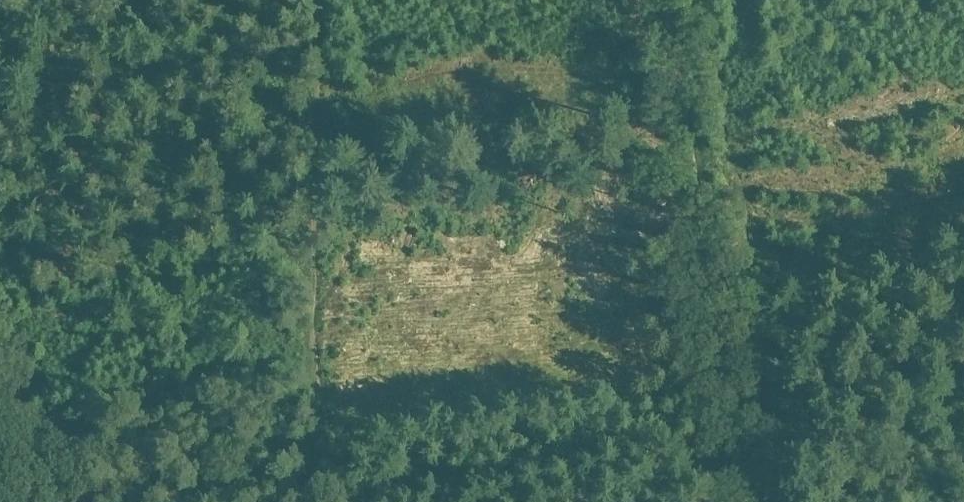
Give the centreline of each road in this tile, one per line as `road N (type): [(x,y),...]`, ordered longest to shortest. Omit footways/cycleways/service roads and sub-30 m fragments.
road 1 (track): [(322,0),(321,171),(310,248),(332,389),(364,501)]
road 2 (track): [(745,501),(670,0)]

